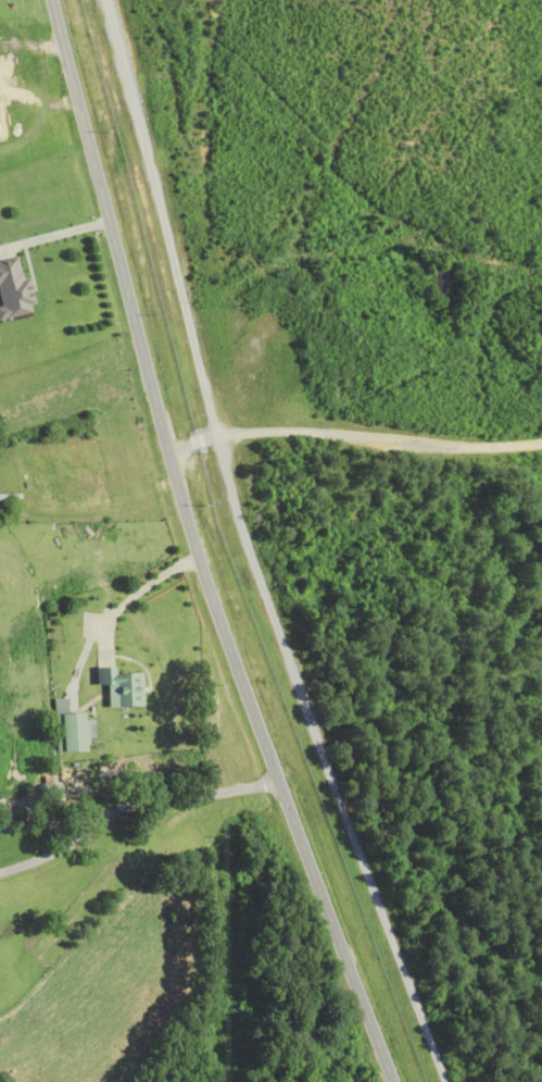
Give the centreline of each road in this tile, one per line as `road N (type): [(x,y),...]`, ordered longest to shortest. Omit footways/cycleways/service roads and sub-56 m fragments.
road 1 (tertiary): [(394,1081),(216,609),(167,453),(57,0)]
road 2 (track): [(167,453),(223,440),(326,435),(541,463)]
road 3 (residential): [(279,781),(109,813)]
road 4 (residential): [(0,870),(68,844),(109,813)]

